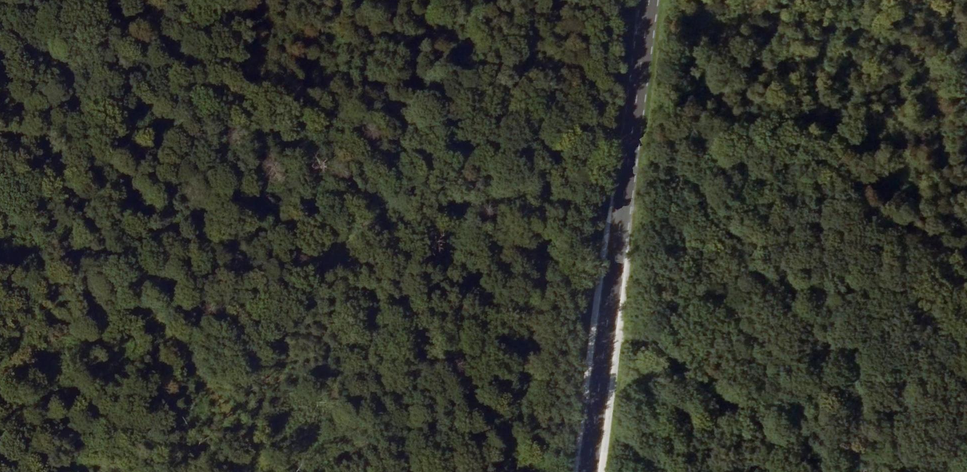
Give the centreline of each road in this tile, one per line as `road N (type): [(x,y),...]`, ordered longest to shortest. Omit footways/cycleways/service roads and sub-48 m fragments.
road 1 (track): [(278,471),(0,79)]
road 2 (primary): [(647,0),(586,471)]
road 3 (track): [(609,298),(857,471)]

